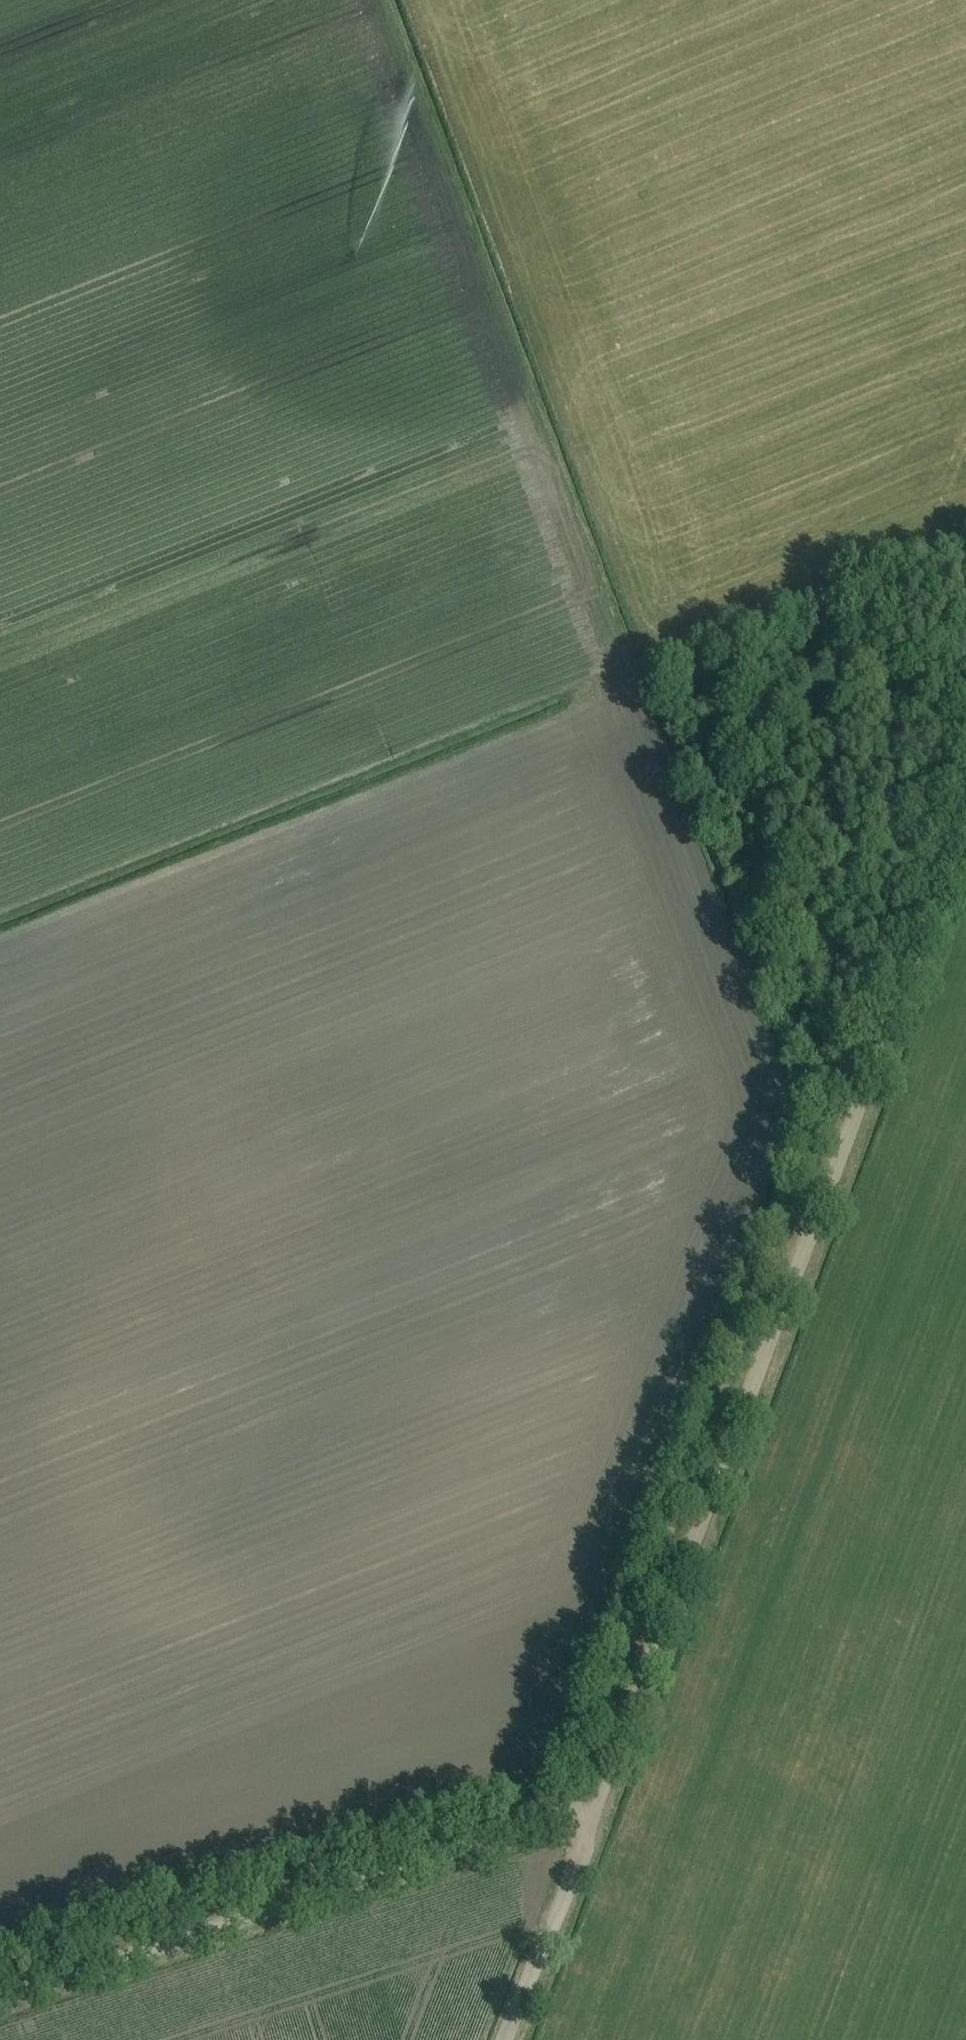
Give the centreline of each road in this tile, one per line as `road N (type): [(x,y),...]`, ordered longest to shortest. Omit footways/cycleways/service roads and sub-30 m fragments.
road 1 (track): [(596,1801),(965,815)]
road 2 (track): [(596,1801),(0,1998)]
road 3 (track): [(596,1801),(507,2039)]

